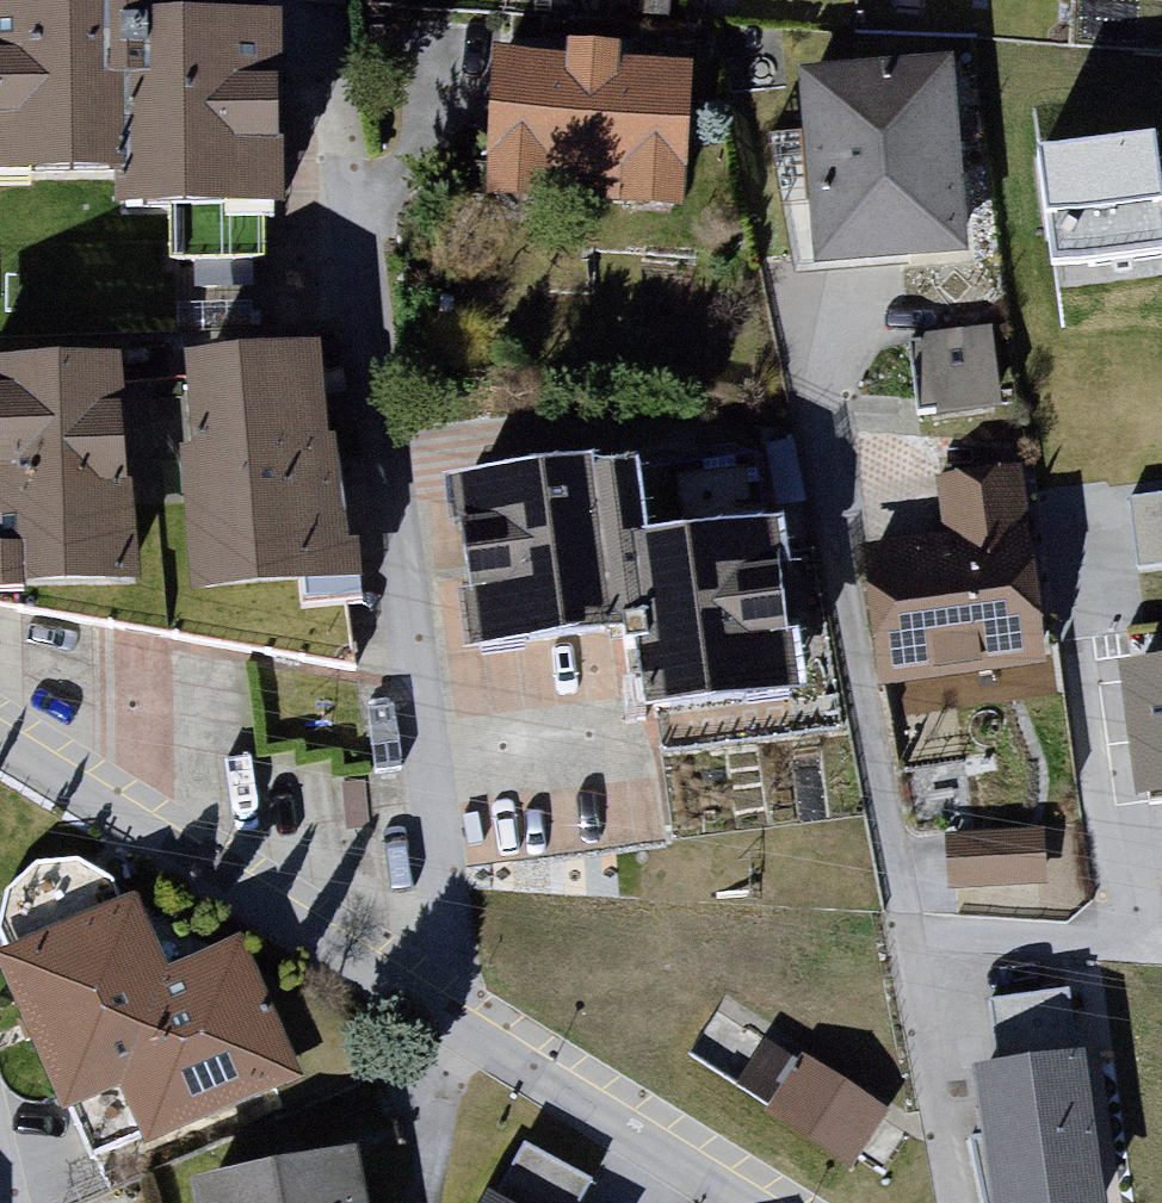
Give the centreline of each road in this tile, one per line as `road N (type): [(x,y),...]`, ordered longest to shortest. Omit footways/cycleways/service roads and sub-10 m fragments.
road 1 (residential): [(422,999),(448,948),(449,909),(365,321),(338,34),(266,0)]
road 2 (residential): [(958,1202),(921,943),(898,871),(854,636),(820,409),(836,308)]
road 3 (residential): [(0,749),(422,999)]
road 4 (residential): [(422,999),(743,1202)]

